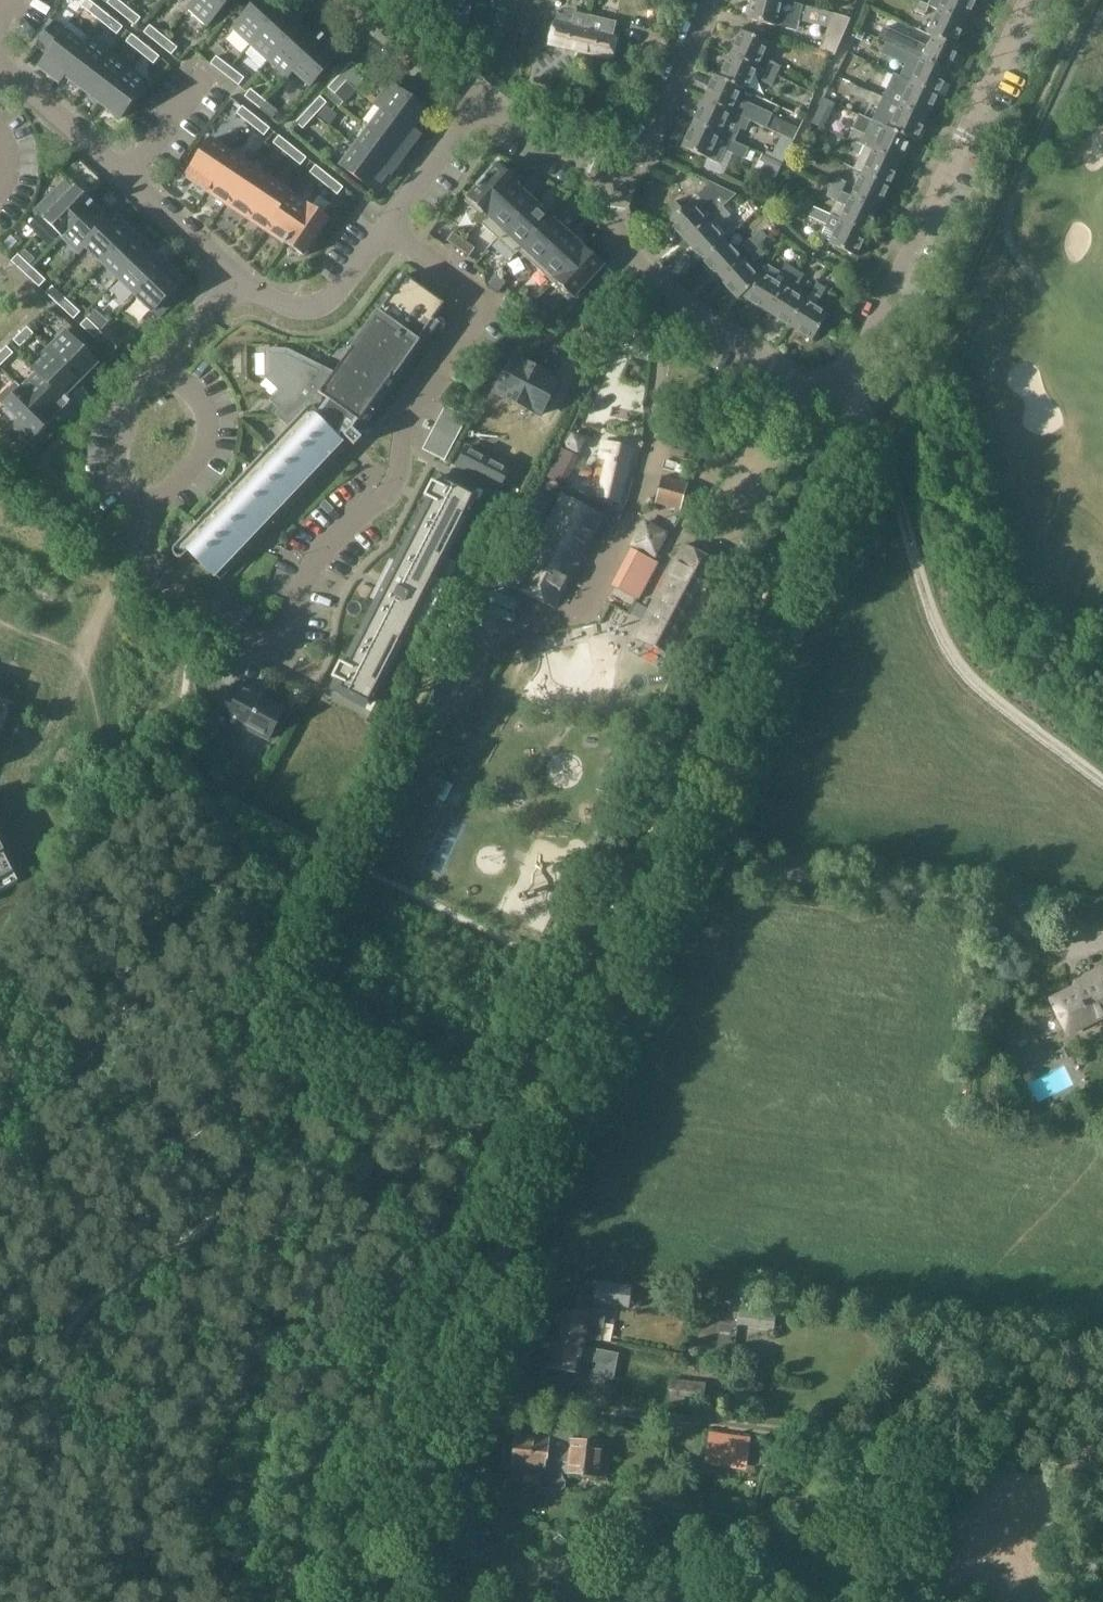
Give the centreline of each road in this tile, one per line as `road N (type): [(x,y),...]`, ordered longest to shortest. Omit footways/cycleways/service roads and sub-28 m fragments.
road 1 (track): [(350,1601),(877,455)]
road 2 (residential): [(385,229),(466,289),(475,320),(408,410),(386,494),(322,552),(300,590),(296,630),(282,642),(258,644),(165,586),(146,562),(151,509)]
road 3 (residential): [(840,401),(1026,0)]
road 4 (residential): [(622,181),(613,207),(617,234),(668,299),(782,374),(840,401)]
road 5 (residential): [(237,278),(22,85),(0,77)]
road 6 (residential): [(709,0),(622,181)]
road 7 (residential): [(385,229),(324,302),(274,302),(237,278)]
road 8 (residential): [(151,509),(209,438),(197,398),(162,362)]
road 9 (residential): [(151,509),(126,491),(114,453),(128,393),(162,362)]
road 10 (residential): [(622,181),(477,99)]
road 11 (residential): [(477,99),(385,229)]
road 12 (residential): [(477,99),(359,0)]

